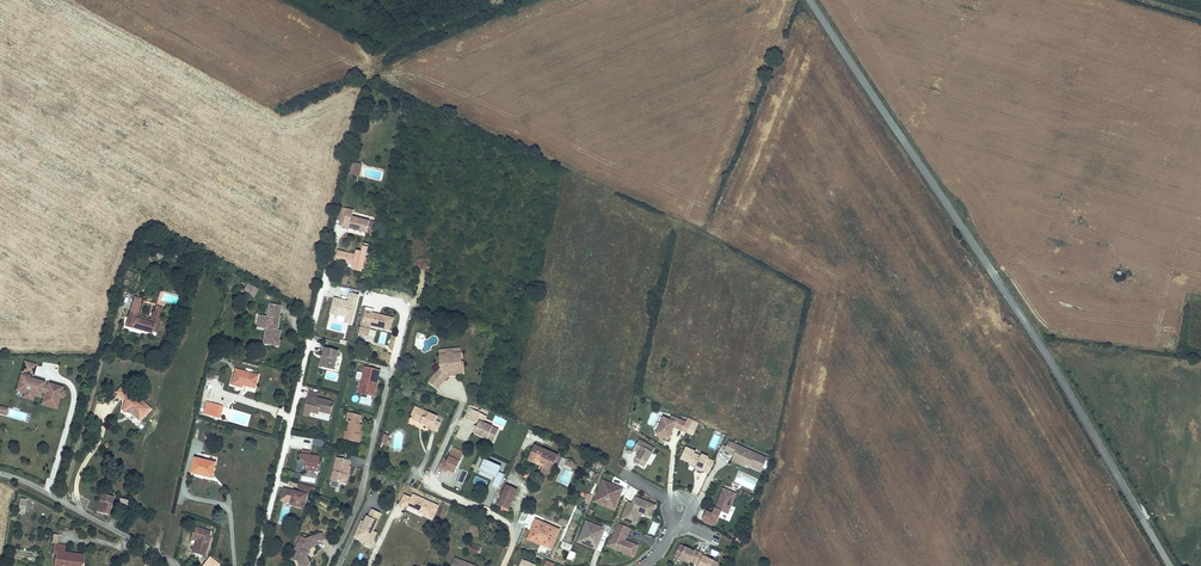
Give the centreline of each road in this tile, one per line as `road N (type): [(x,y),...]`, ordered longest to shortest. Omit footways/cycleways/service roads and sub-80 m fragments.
road 1 (unclassified): [(1172,565),(1026,321),(812,0)]
road 2 (residential): [(329,565),(358,501),(403,321)]
road 3 (residential): [(258,565),(310,341)]
road 4 (residential): [(174,565),(0,474)]
road 5 (track): [(375,60),(435,25),(507,0)]

